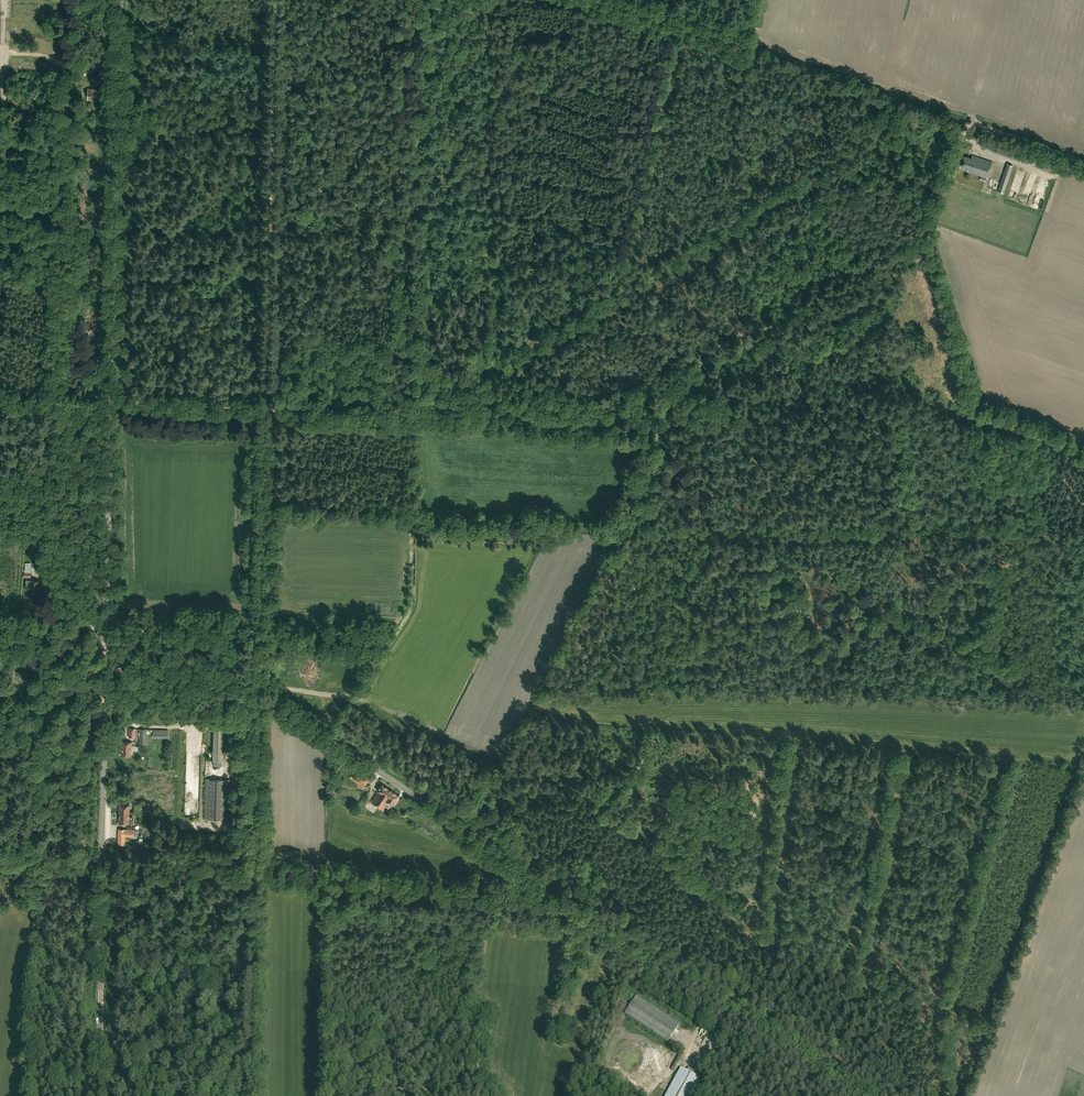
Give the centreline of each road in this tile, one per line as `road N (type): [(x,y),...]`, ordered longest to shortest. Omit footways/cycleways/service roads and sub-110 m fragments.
road 1 (track): [(269,409),(642,427),(972,412),(1036,517),(1058,698),(1006,761),(944,1012),(949,1095)]
road 2 (tertiary): [(860,1095),(296,715),(238,696),(105,690)]
road 3 (track): [(495,20),(528,59),(786,151),(797,163),(795,173),(739,211),(483,369)]
road 4 (track): [(278,0),(261,700)]
road 5 (tertiary): [(105,690),(121,0)]
road 6 (track): [(662,426),(715,554),(705,635),(556,890)]
road 7 (track): [(637,426),(713,349),(923,241),(965,121)]
road 8 (track): [(102,860),(556,890)]
road 9 (track): [(495,0),(479,421)]
road 10 (track): [(191,405),(199,0)]
road 11 (tertiary): [(100,1095),(105,690)]
road 12 (track): [(599,0),(969,123)]
road 13 (track): [(106,628),(391,633)]
road 14 (track): [(269,409),(0,397)]
road 15 (track): [(435,1095),(413,1040),(424,1010),(421,981),(480,915)]
road 16 (track): [(397,227),(273,223)]
road 17 (unclassified): [(1083,162),(969,123)]

